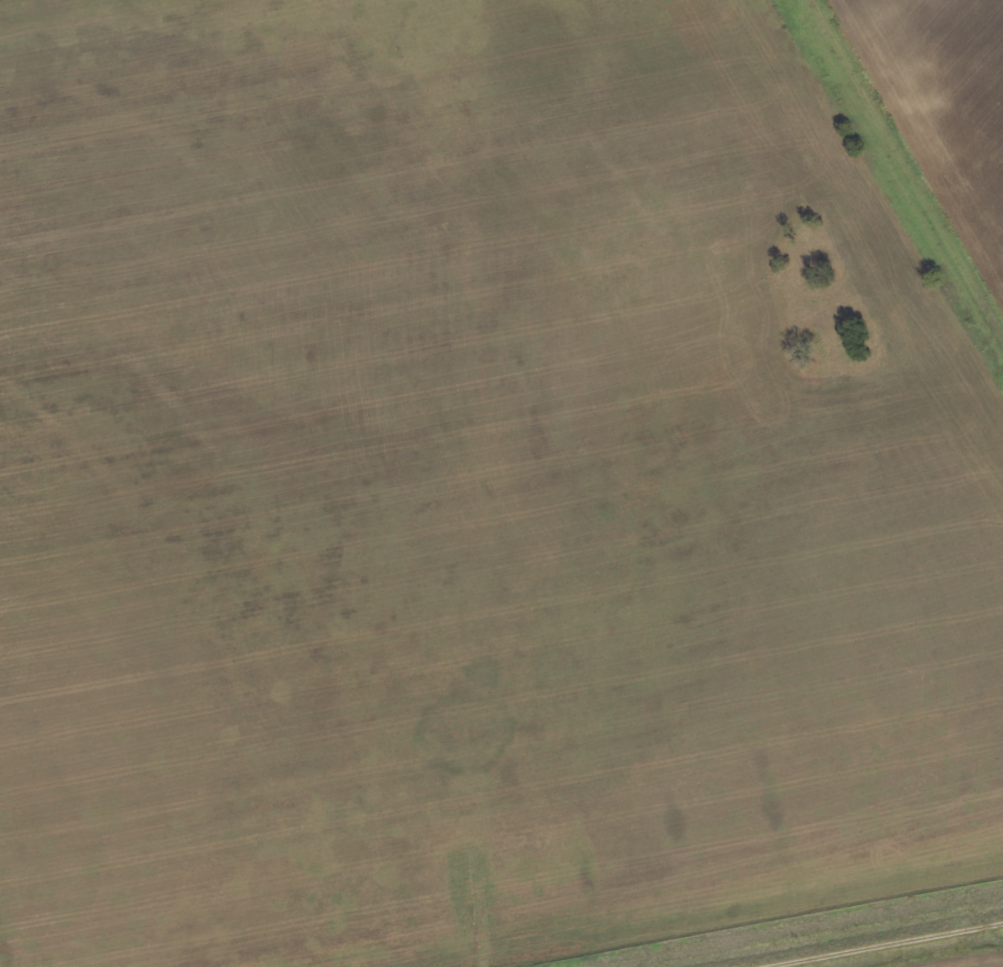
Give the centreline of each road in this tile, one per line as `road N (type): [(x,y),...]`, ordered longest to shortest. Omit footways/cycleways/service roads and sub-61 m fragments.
road 1 (track): [(791,961),(1002,921)]

